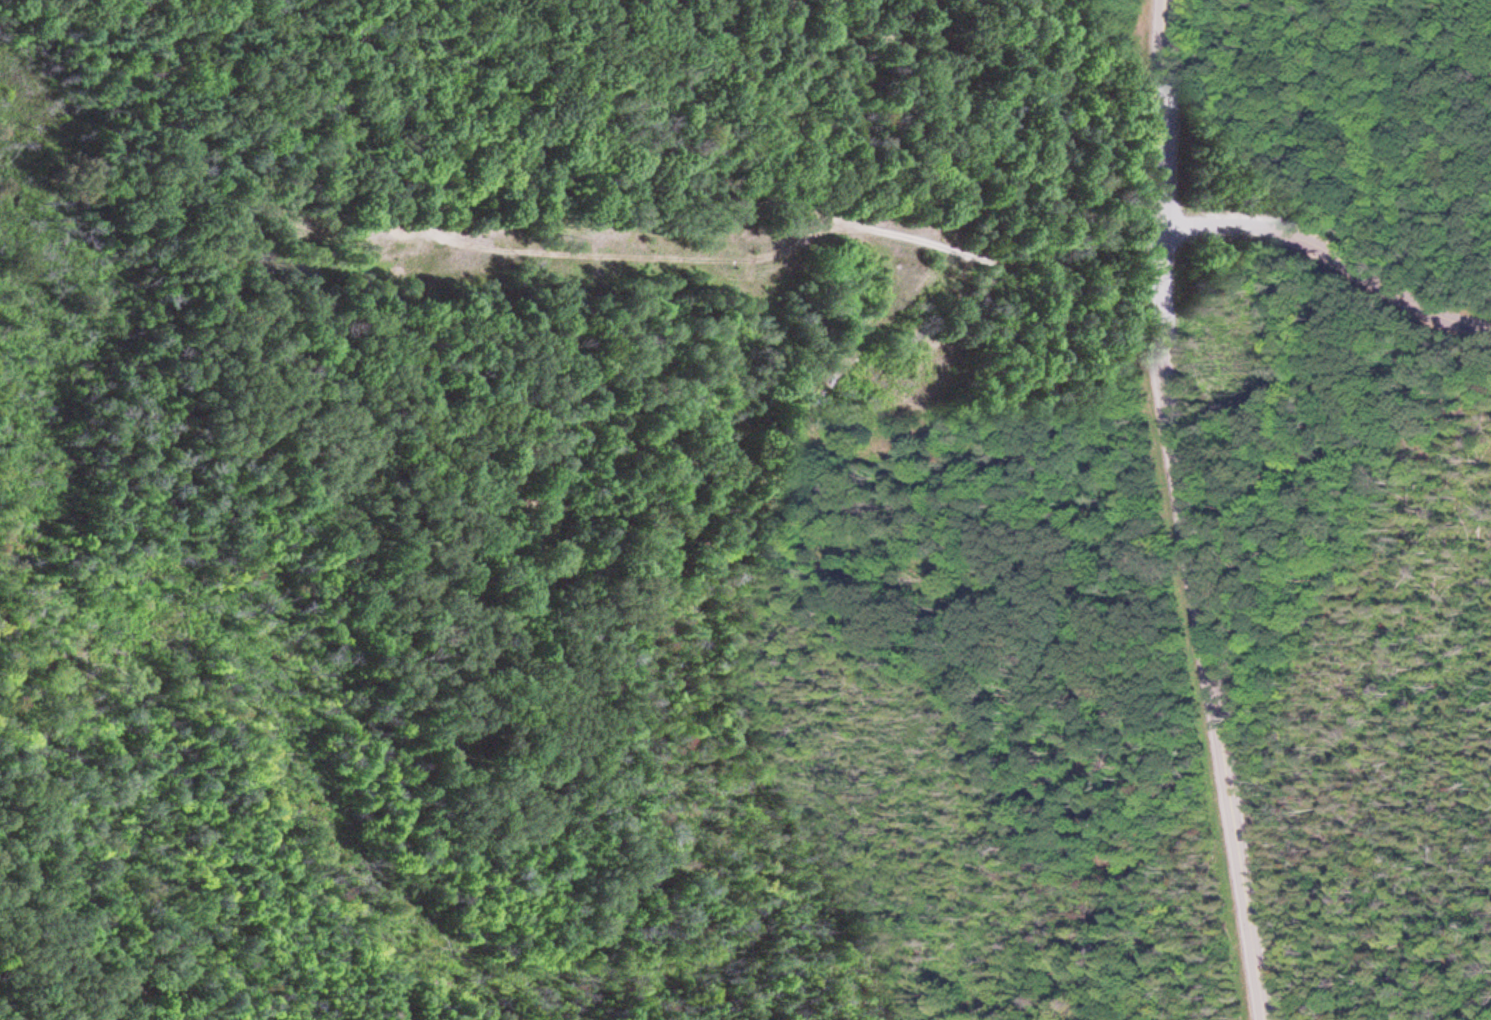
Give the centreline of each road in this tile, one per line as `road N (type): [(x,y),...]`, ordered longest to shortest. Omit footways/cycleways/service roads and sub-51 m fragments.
road 1 (track): [(66,0),(108,50),(126,97),(157,134),(199,160),(457,209),(626,183),(800,205),(852,230),(1034,266),(1158,234)]
road 2 (tertiary): [(1168,0),(1159,318),(1265,1019)]
road 3 (residential): [(1158,234),(1280,232),(1424,308),(1490,326)]
road 4 (track): [(0,820),(35,843),(67,894),(174,1019)]

